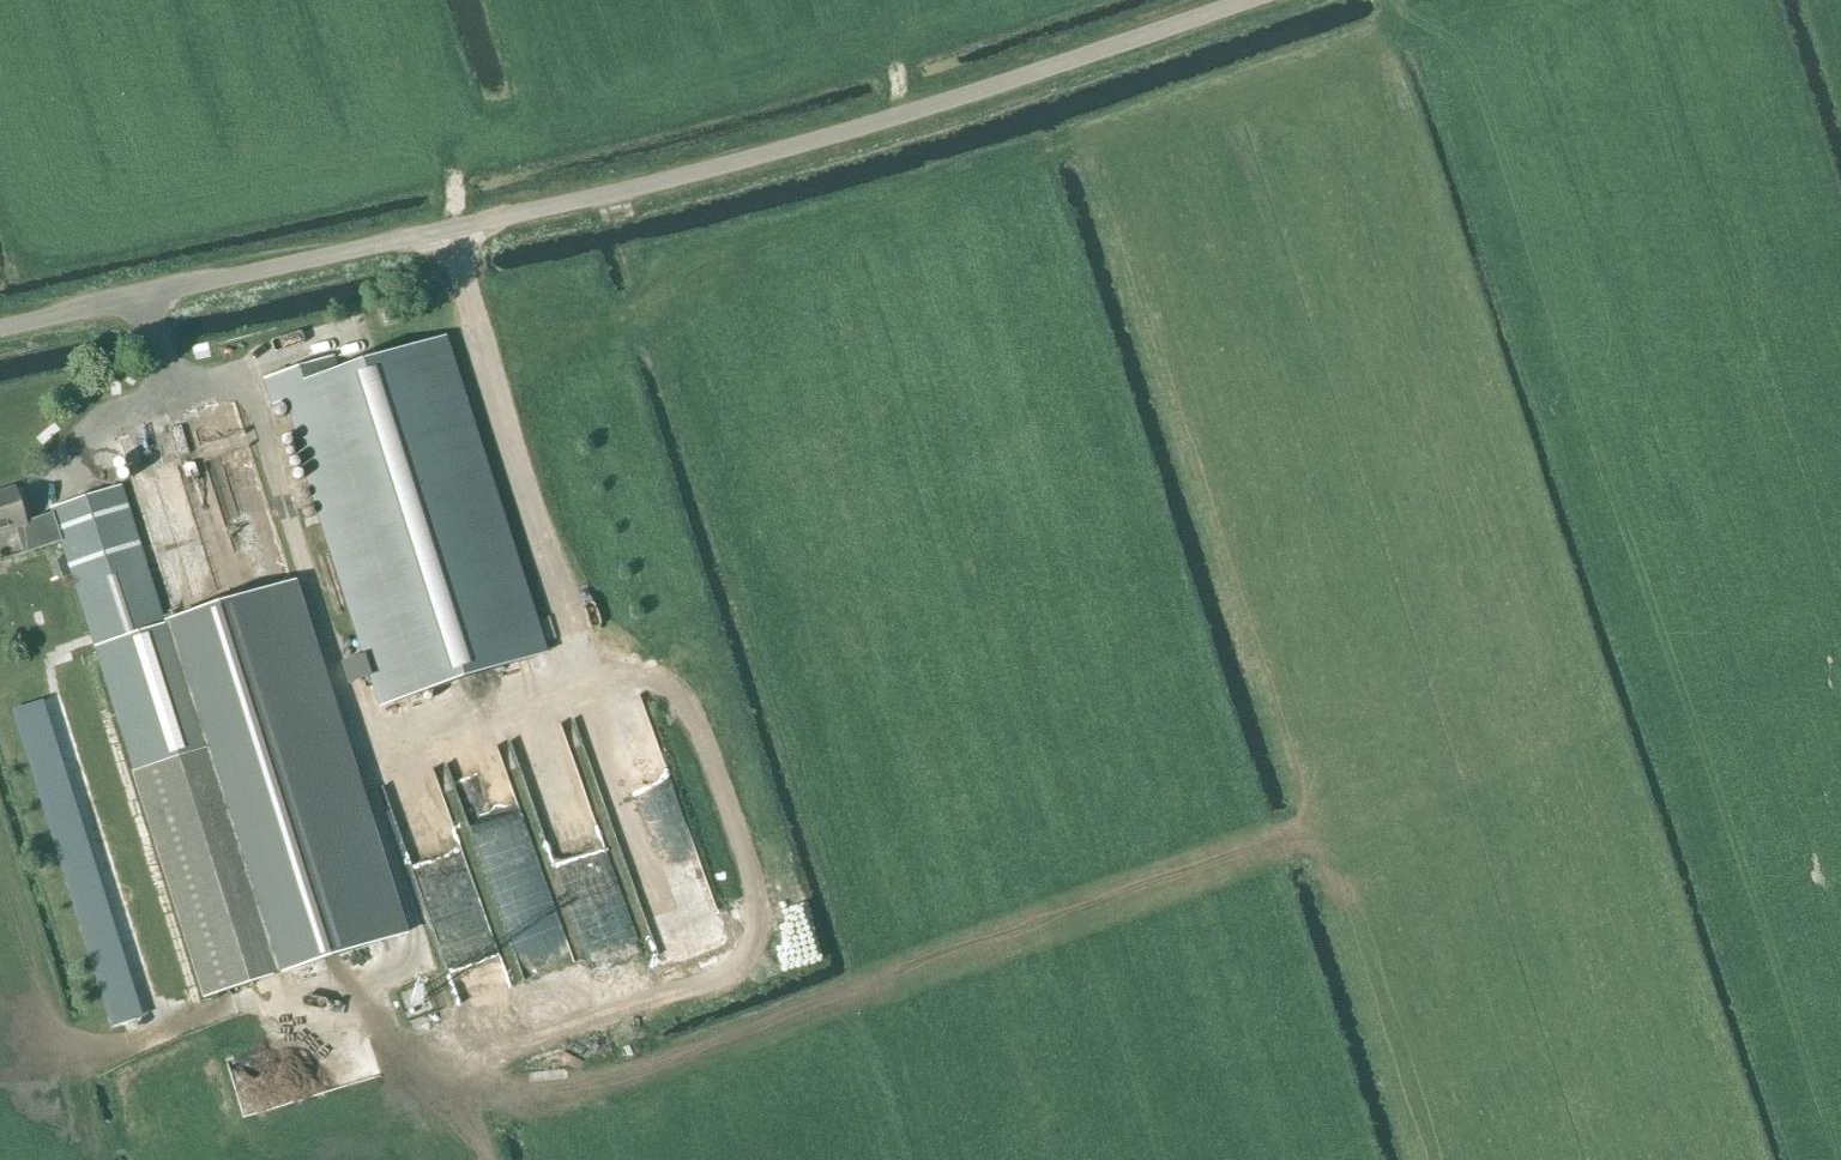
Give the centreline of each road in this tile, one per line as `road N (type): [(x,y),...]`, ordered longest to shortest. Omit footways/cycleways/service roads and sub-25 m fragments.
road 1 (unclassified): [(1248,0),(764,155),(0,329)]

